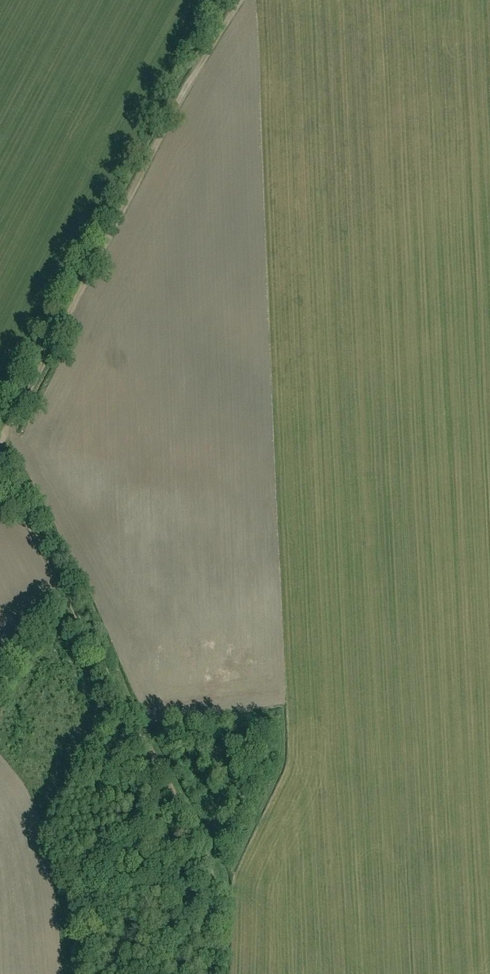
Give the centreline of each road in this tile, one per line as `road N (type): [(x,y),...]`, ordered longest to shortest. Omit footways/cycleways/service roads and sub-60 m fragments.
road 1 (track): [(0,472),(206,846),(214,883),(210,973)]
road 2 (track): [(244,0),(0,442)]

